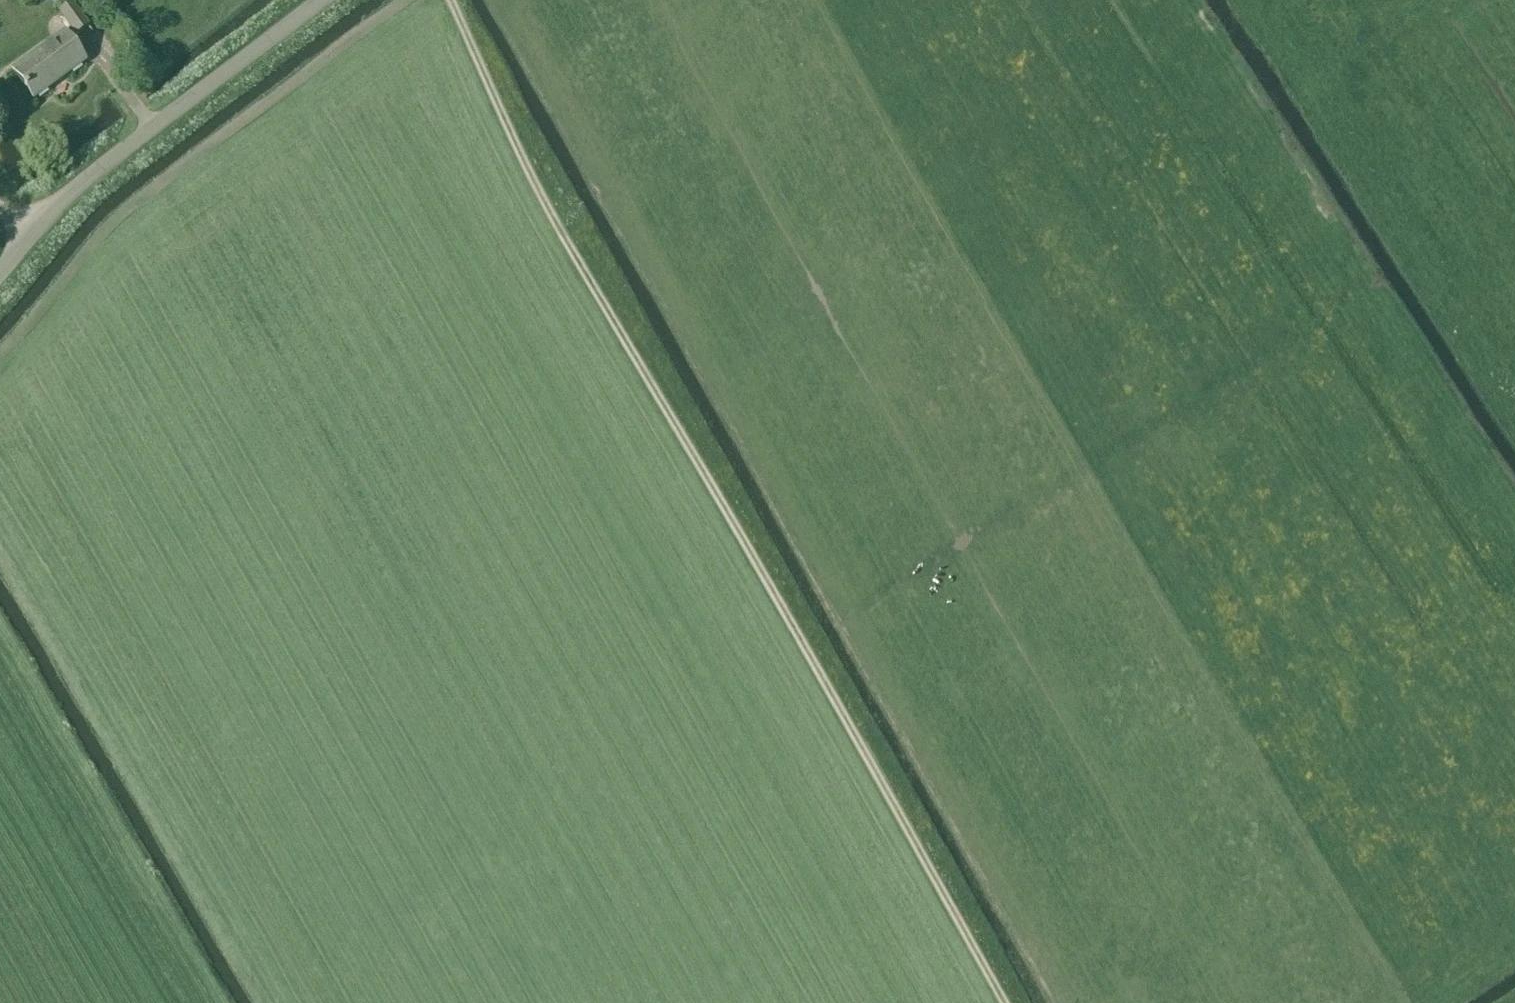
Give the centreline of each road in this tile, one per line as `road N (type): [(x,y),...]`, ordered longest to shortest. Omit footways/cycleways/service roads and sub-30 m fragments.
road 1 (track): [(458,0),(1010,1002)]
road 2 (unclassified): [(0,271),(69,191),(323,0)]

